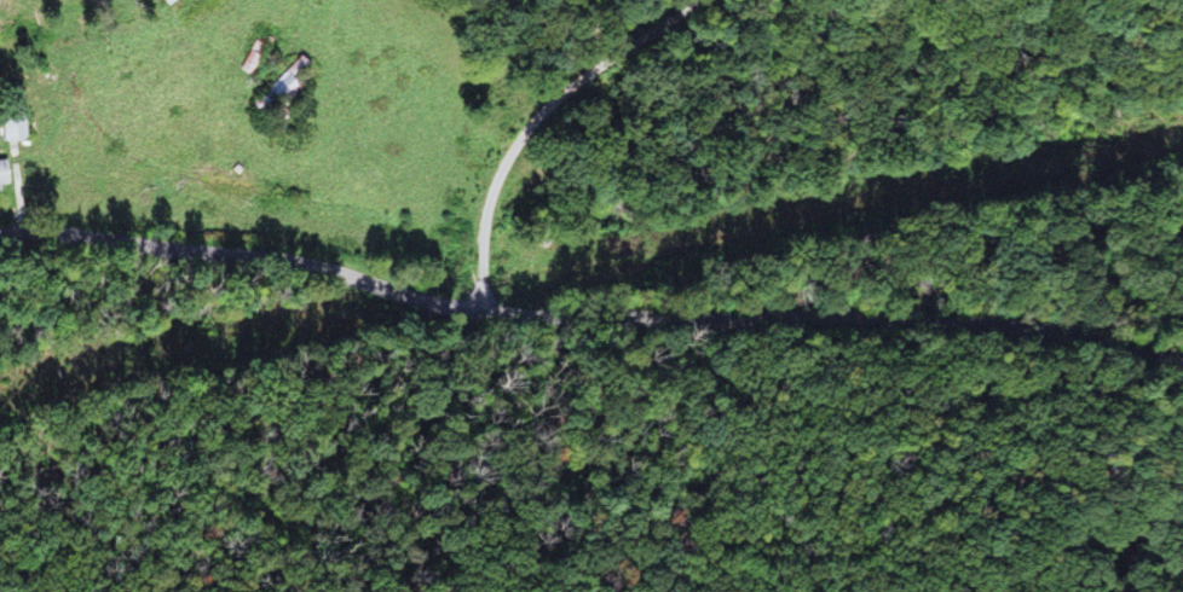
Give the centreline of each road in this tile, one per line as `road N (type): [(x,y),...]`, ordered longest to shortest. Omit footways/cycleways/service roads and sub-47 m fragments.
road 1 (residential): [(0,236),(47,230),(298,262),(500,310),(1033,325),(1125,361),(1182,406)]
road 2 (residential): [(484,308),(480,228),(503,159),(577,81),(705,0)]

